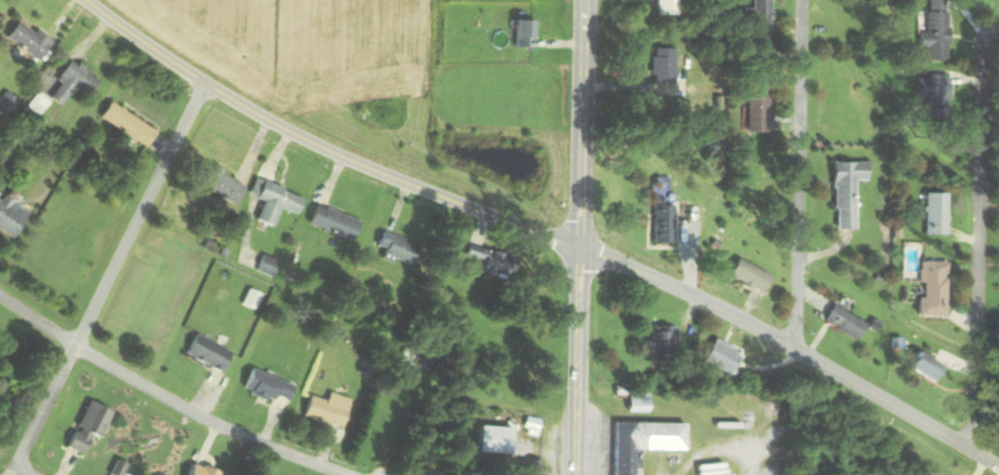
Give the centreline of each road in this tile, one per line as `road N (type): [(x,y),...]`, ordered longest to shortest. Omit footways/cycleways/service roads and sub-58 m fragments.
road 1 (residential): [(581,252),(320,149),(214,89),(94,0)]
road 2 (primary): [(578,474),(584,0)]
road 3 (residential): [(998,467),(793,350),(581,252)]
road 4 (residential): [(207,84),(18,470)]
road 5 (residential): [(339,474),(167,401),(0,296)]
road 6 (residential): [(975,453),(962,93)]
road 7 (residential): [(793,350),(804,0)]

